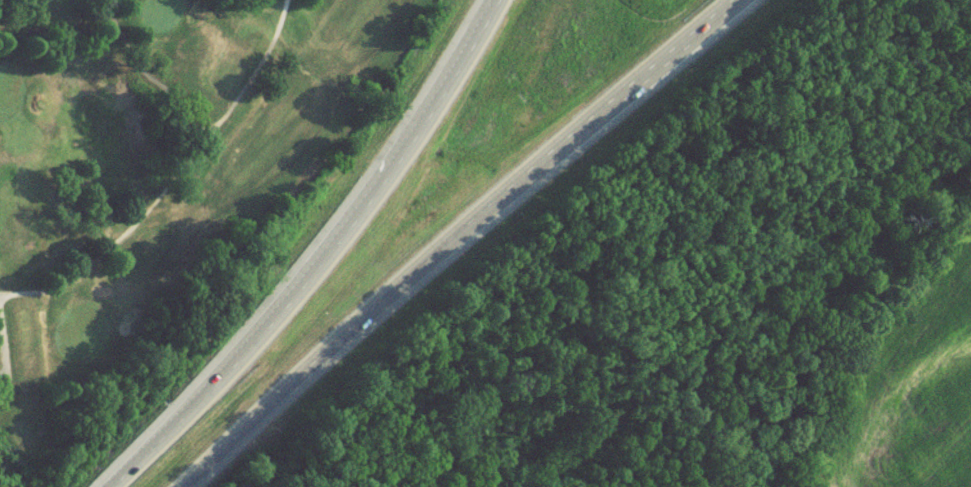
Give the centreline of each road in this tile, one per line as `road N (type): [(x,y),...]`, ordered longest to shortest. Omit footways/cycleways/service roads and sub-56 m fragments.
road 1 (motorway): [(188,486),(404,289),(746,0)]
road 2 (motorway): [(497,0),(419,130),(291,306),(111,486)]

